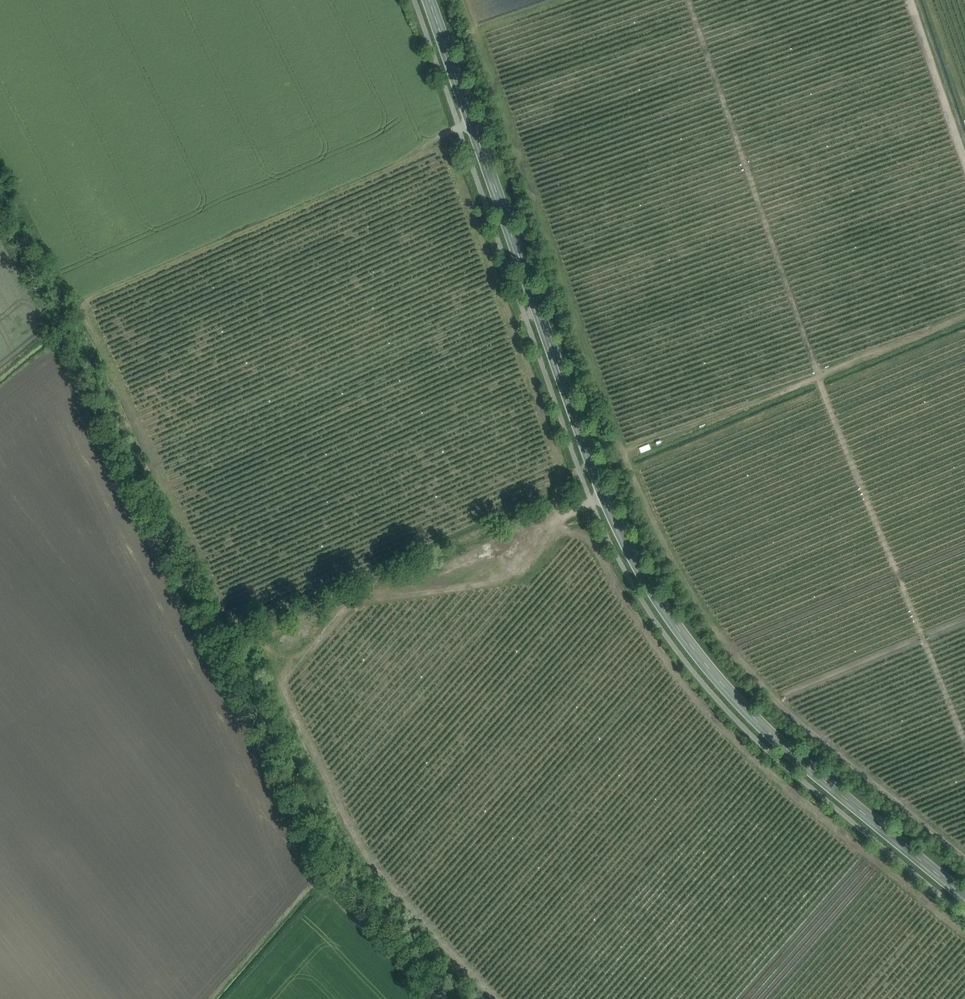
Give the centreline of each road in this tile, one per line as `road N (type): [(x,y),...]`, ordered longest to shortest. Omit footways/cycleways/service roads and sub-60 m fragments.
road 1 (secondary): [(964,895),(755,725),(642,581),(578,431),(432,0)]

